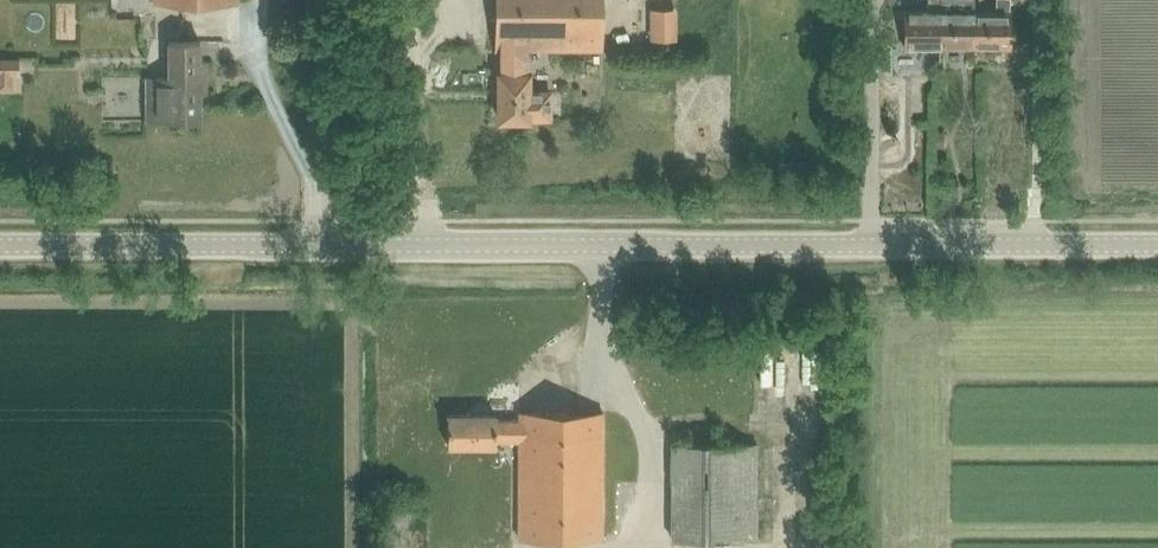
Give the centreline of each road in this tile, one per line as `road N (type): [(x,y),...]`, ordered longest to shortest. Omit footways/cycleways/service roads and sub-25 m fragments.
road 1 (unclassified): [(0,246),(1157,246)]

